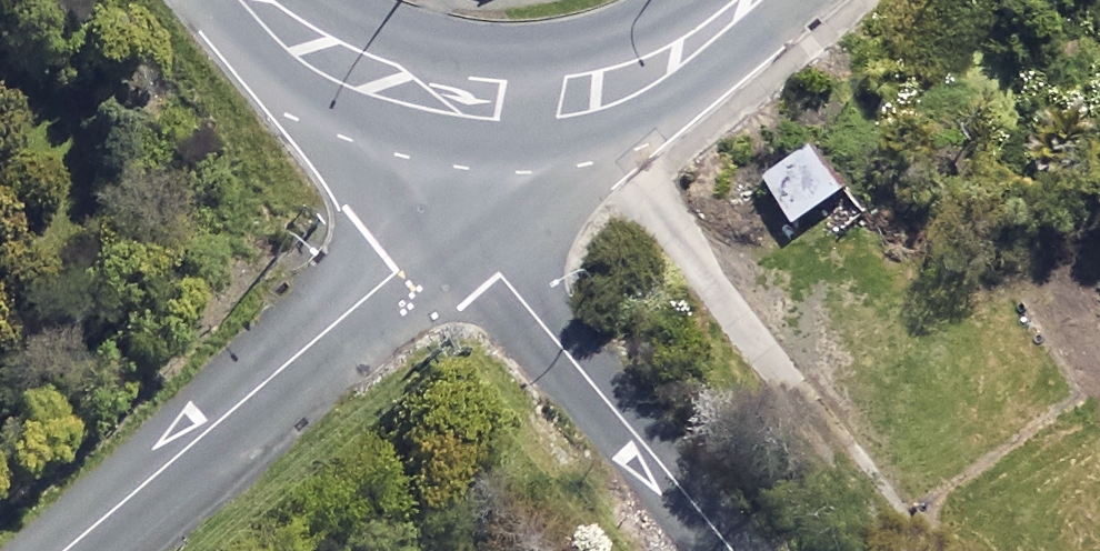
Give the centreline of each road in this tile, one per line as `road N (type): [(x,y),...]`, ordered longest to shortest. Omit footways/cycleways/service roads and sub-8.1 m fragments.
road 1 (residential): [(65,550),(393,277),(443,202),(474,105)]
road 2 (residential): [(474,105),(483,228),(504,277),(726,550)]
road 3 (tertiary): [(474,105),(621,87),(697,47),(753,0)]
road 4 (tertiary): [(255,0),(338,61),(403,91),(474,105)]

